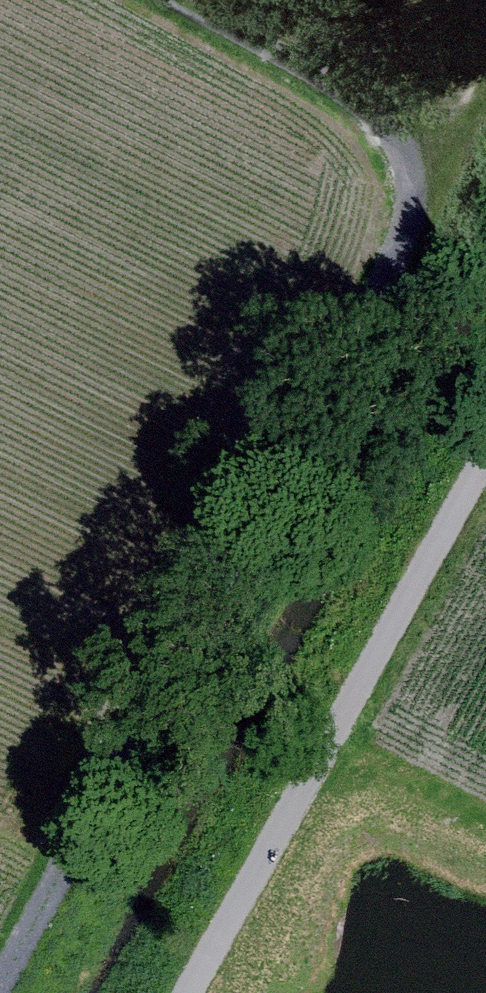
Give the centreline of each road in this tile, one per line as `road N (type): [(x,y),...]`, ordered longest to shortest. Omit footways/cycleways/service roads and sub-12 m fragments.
road 1 (track): [(0,973),(408,234),(412,192),(389,126),(343,87),(187,0)]
road 2 (track): [(485,464),(192,992)]
road 3 (track): [(485,92),(412,192)]

